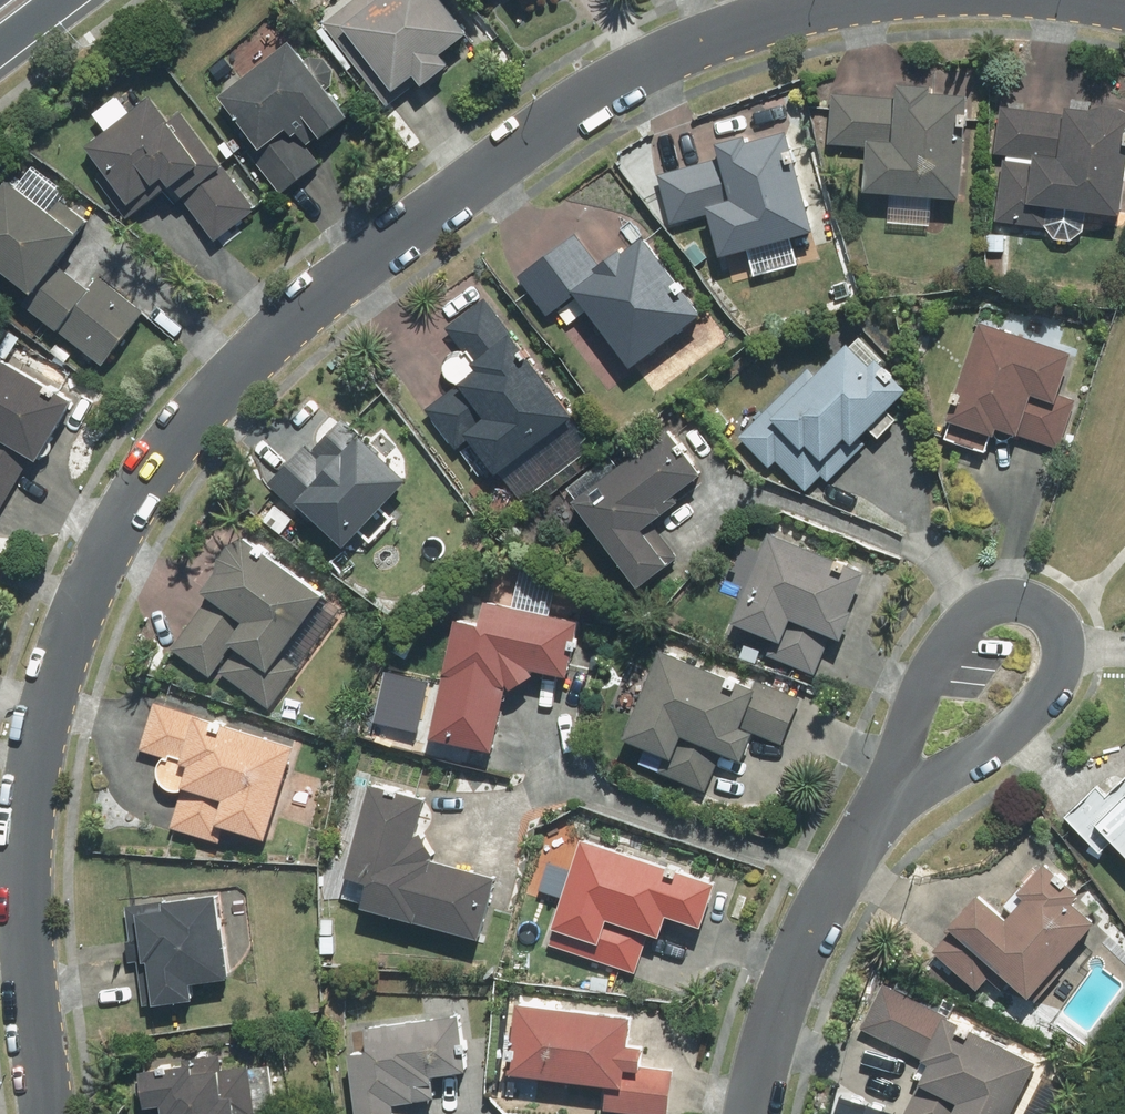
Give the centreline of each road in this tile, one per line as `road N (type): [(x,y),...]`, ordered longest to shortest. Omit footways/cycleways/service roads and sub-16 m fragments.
road 1 (residential): [(752,32),(597,91),(517,147),(270,344),(177,443),(92,575),(26,814),(26,936),(48,1113)]
road 2 (residential): [(888,787),(800,953),(758,1113)]
road 3 (residential): [(888,787),(934,660),(978,610),(1028,598),(1052,609),(1064,627)]
road 4 (residential): [(1064,627),(1058,669),(1016,730),(979,754),(888,787)]
road 5 (residential): [(903,0),(752,32)]

